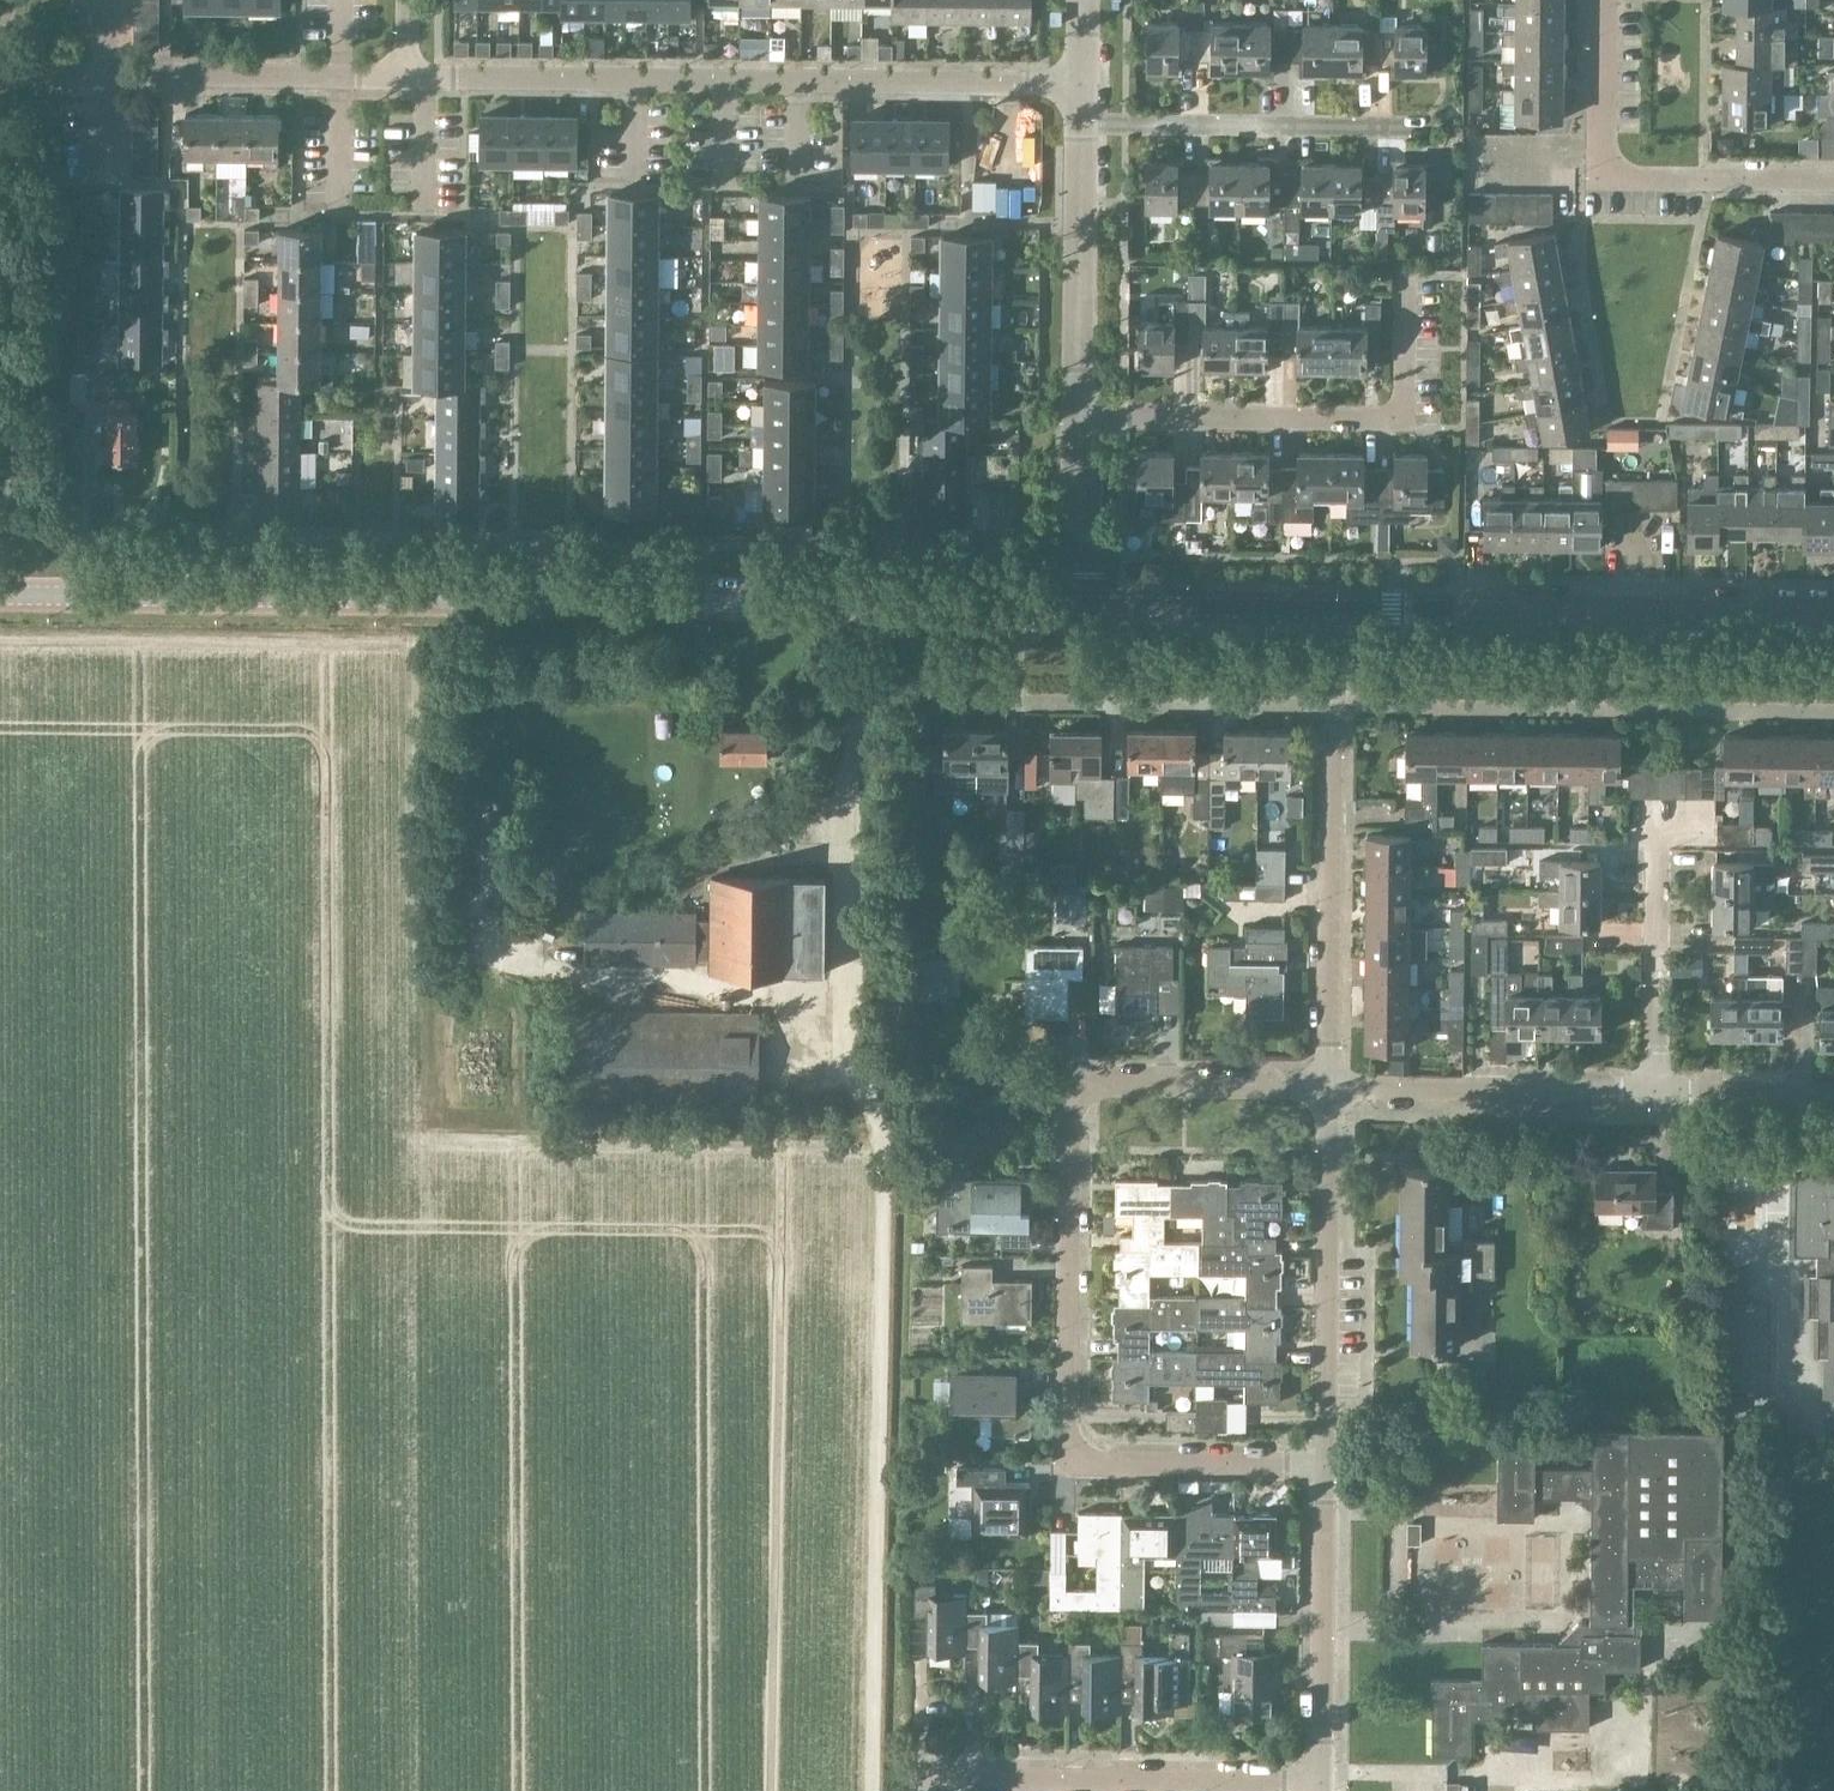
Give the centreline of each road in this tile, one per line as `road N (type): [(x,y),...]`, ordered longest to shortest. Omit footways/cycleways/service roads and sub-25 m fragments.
road 1 (tertiary): [(1076,606),(0,594)]
road 2 (residential): [(1324,1465),(1065,1463),(1065,1415),(1070,1084),(1328,1087)]
road 3 (residential): [(1082,83),(407,77)]
road 4 (tertiary): [(1833,613),(1334,608)]
road 5 (unclassified): [(1328,1087),(1334,608)]
road 6 (residential): [(1078,416),(1403,419),(1405,269)]
road 7 (residential): [(919,1790),(920,1779),(1320,1783)]
road 8 (residential): [(1833,180),(1601,178),(1602,0)]
road 9 (residential): [(407,77),(0,74)]
road 10 (unclassified): [(1324,1465),(1328,1087)]
road 11 (residential): [(1081,124),(1431,128)]
road 12 (unclassified): [(1655,1090),(1328,1087)]
road 13 (unclassified): [(1320,1783),(1324,1465)]
road 14 (unclassified): [(1078,416),(1081,124)]
road 15 (residential): [(1655,1090),(1656,820)]
road 16 (tertiary): [(1334,608),(1076,606)]
road 17 (unclassified): [(1076,606),(1078,416)]
road 18 (unclassified): [(1833,1093),(1655,1090)]

